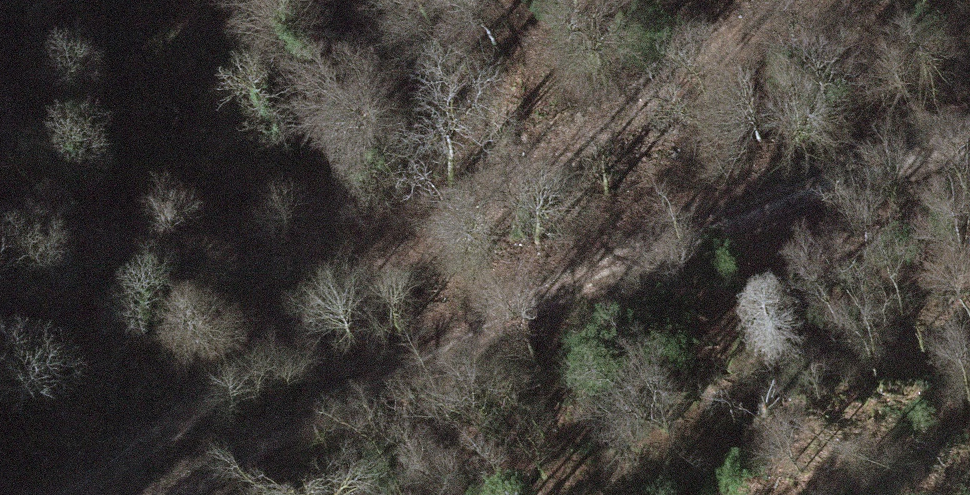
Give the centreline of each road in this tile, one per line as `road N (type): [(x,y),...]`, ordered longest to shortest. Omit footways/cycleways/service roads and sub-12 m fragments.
road 1 (track): [(96,494),(138,450),(370,278),(556,126),(795,0)]
road 2 (track): [(298,494),(602,339),(969,199)]

